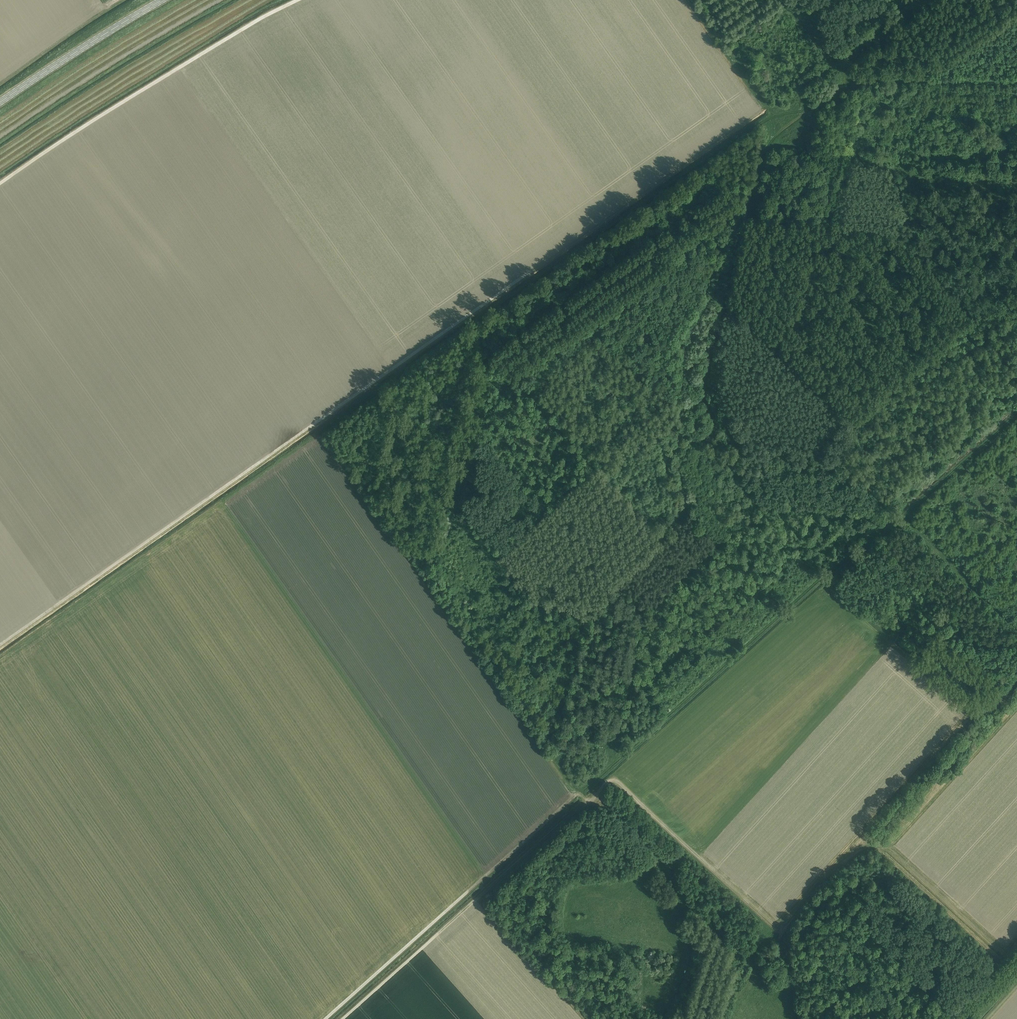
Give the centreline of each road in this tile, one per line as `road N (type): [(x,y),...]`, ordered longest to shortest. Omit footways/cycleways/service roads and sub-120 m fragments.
road 1 (secondary): [(0,103),(161,0)]

